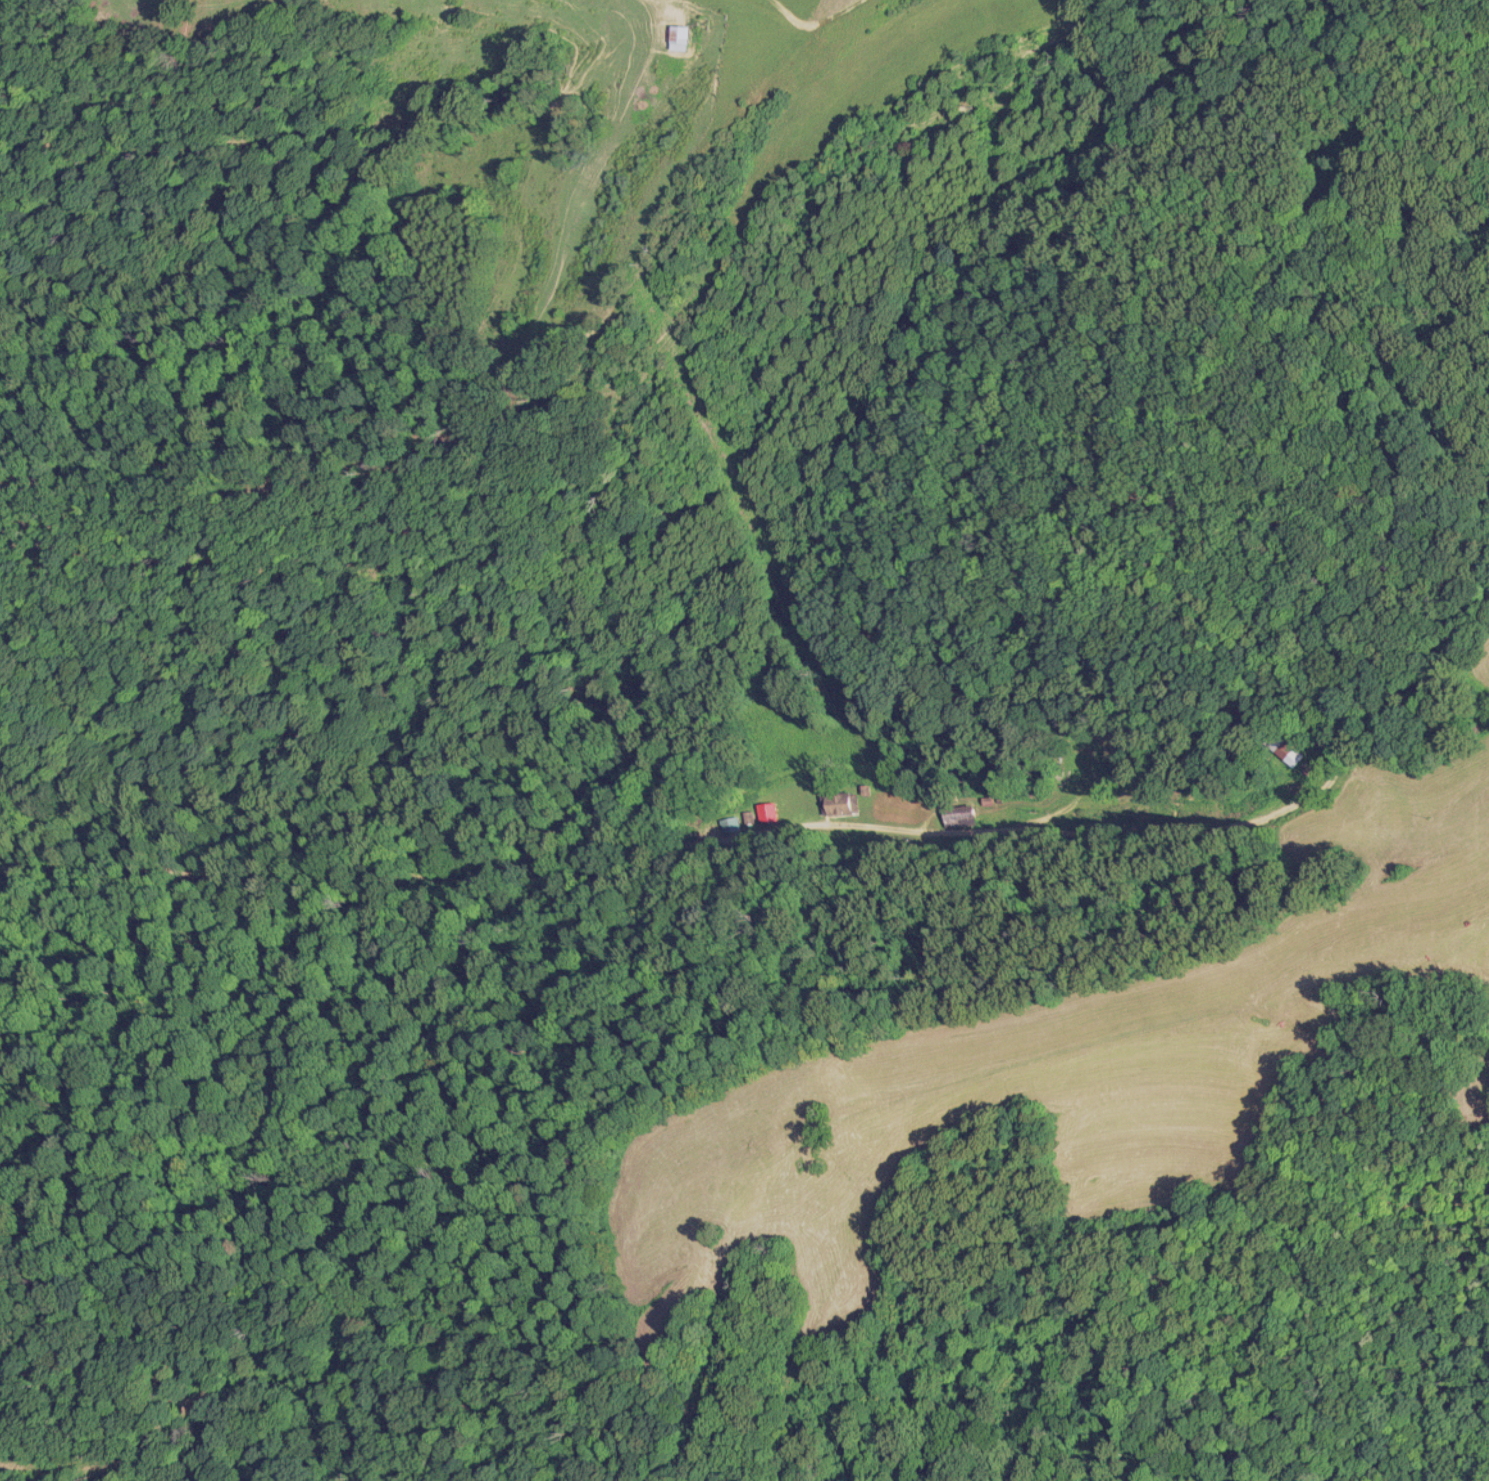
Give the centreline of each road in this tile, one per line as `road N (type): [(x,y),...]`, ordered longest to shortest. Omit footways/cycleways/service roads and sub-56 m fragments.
road 1 (residential): [(0,845),(62,865),(491,876),(790,805),(1197,832),(1321,772),(1343,739),(1338,685),(1180,554),(1164,521),(1169,472)]
road 2 (residential): [(1436,0),(1408,93),(1329,229),(1260,278),(1170,387),(1169,472)]
road 3 (residential): [(1169,472),(1488,580)]

